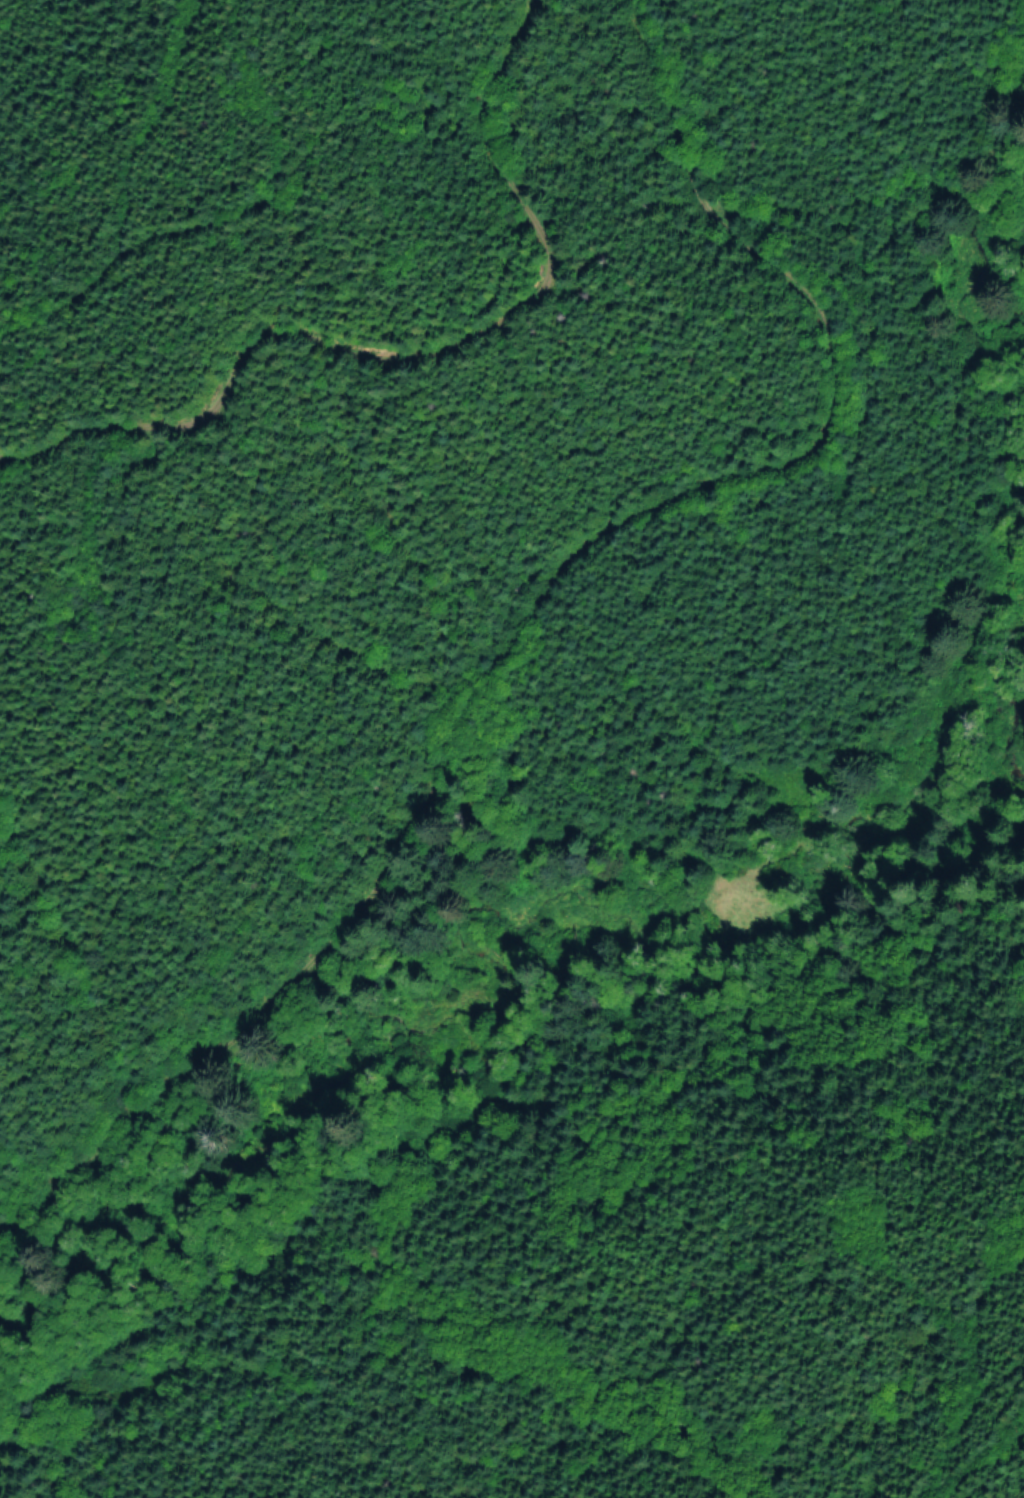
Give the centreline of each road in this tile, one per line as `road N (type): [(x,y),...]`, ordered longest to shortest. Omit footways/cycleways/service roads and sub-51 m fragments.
road 1 (track): [(0,1160),(138,972),(366,851),(599,599),(665,569),(743,491),(749,443),(730,299),(642,0)]

